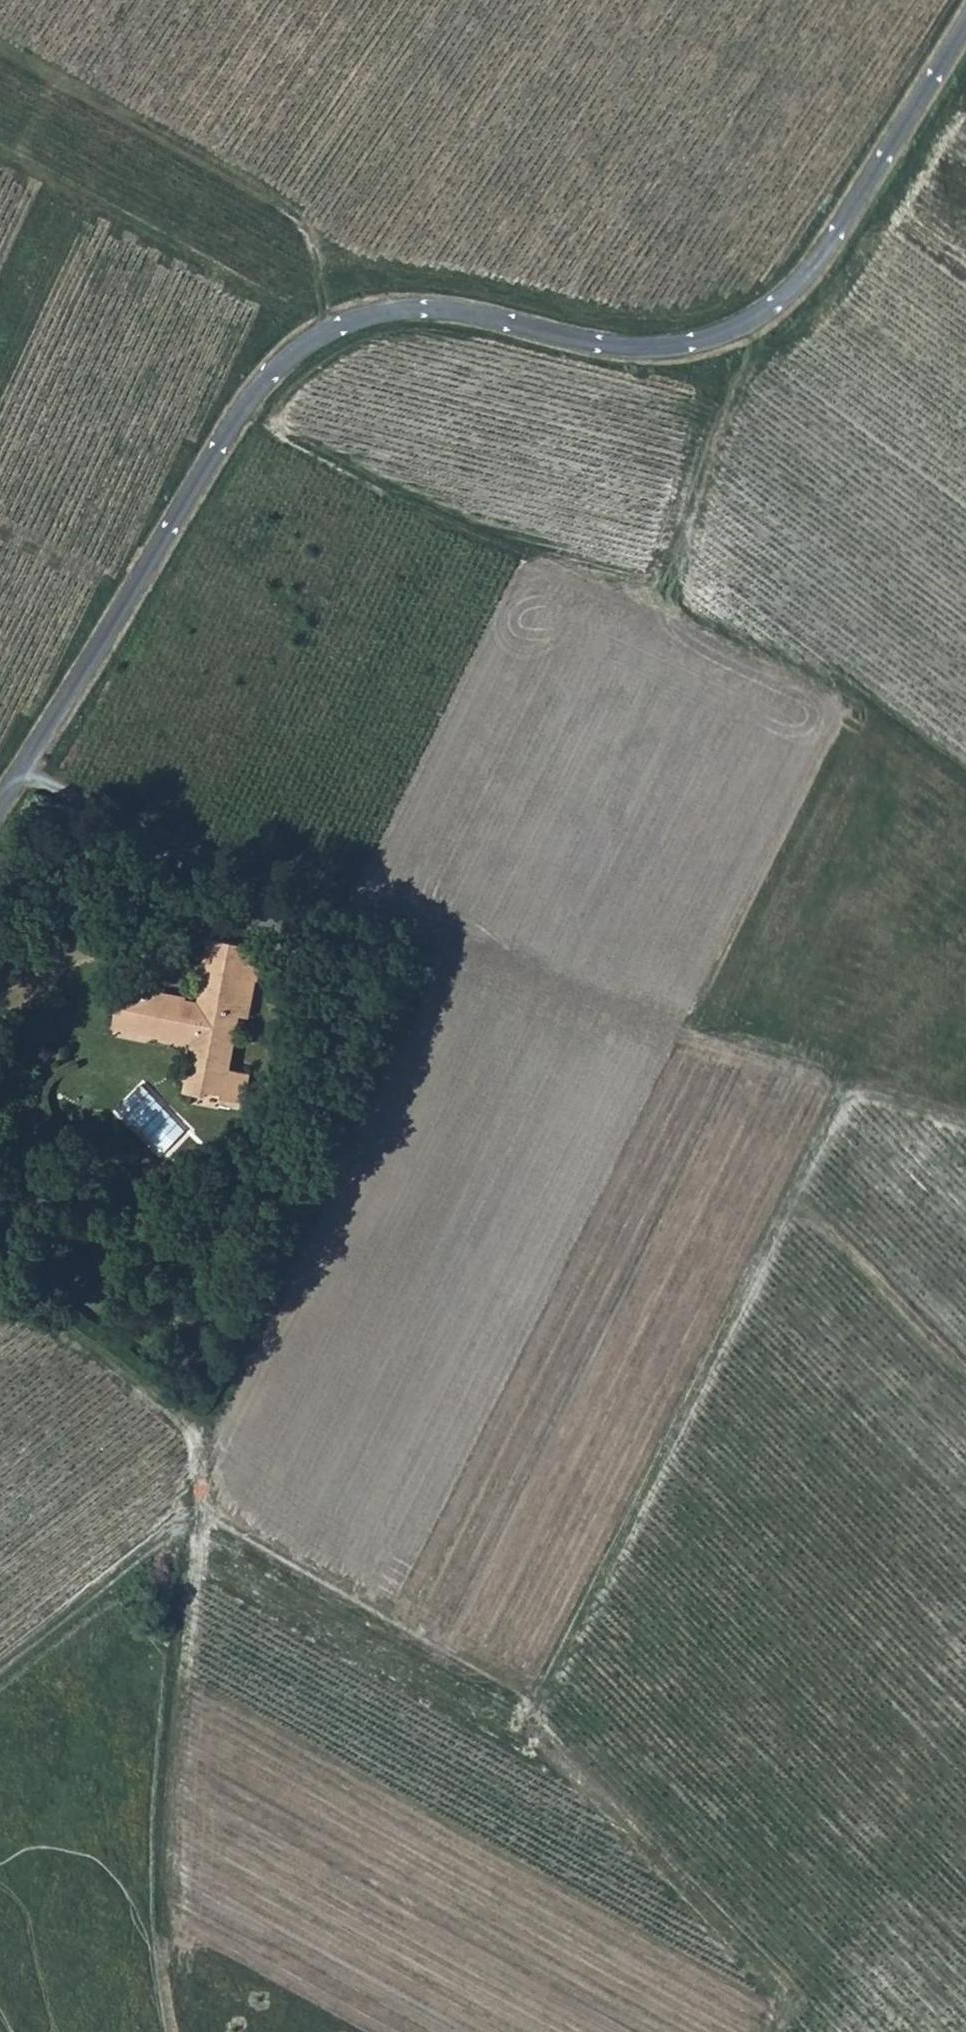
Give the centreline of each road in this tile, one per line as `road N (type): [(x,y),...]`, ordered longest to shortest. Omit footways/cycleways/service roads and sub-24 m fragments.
road 1 (unclassified): [(0,807),(240,408),(317,331),(428,301),(597,342),(725,336),(818,267),(965,25)]
road 2 (track): [(20,774),(965,1121)]
road 3 (track): [(178,2031),(165,1872),(200,1575),(201,1449),(0,1288)]
road 4 (track): [(845,1078),(544,1685)]

